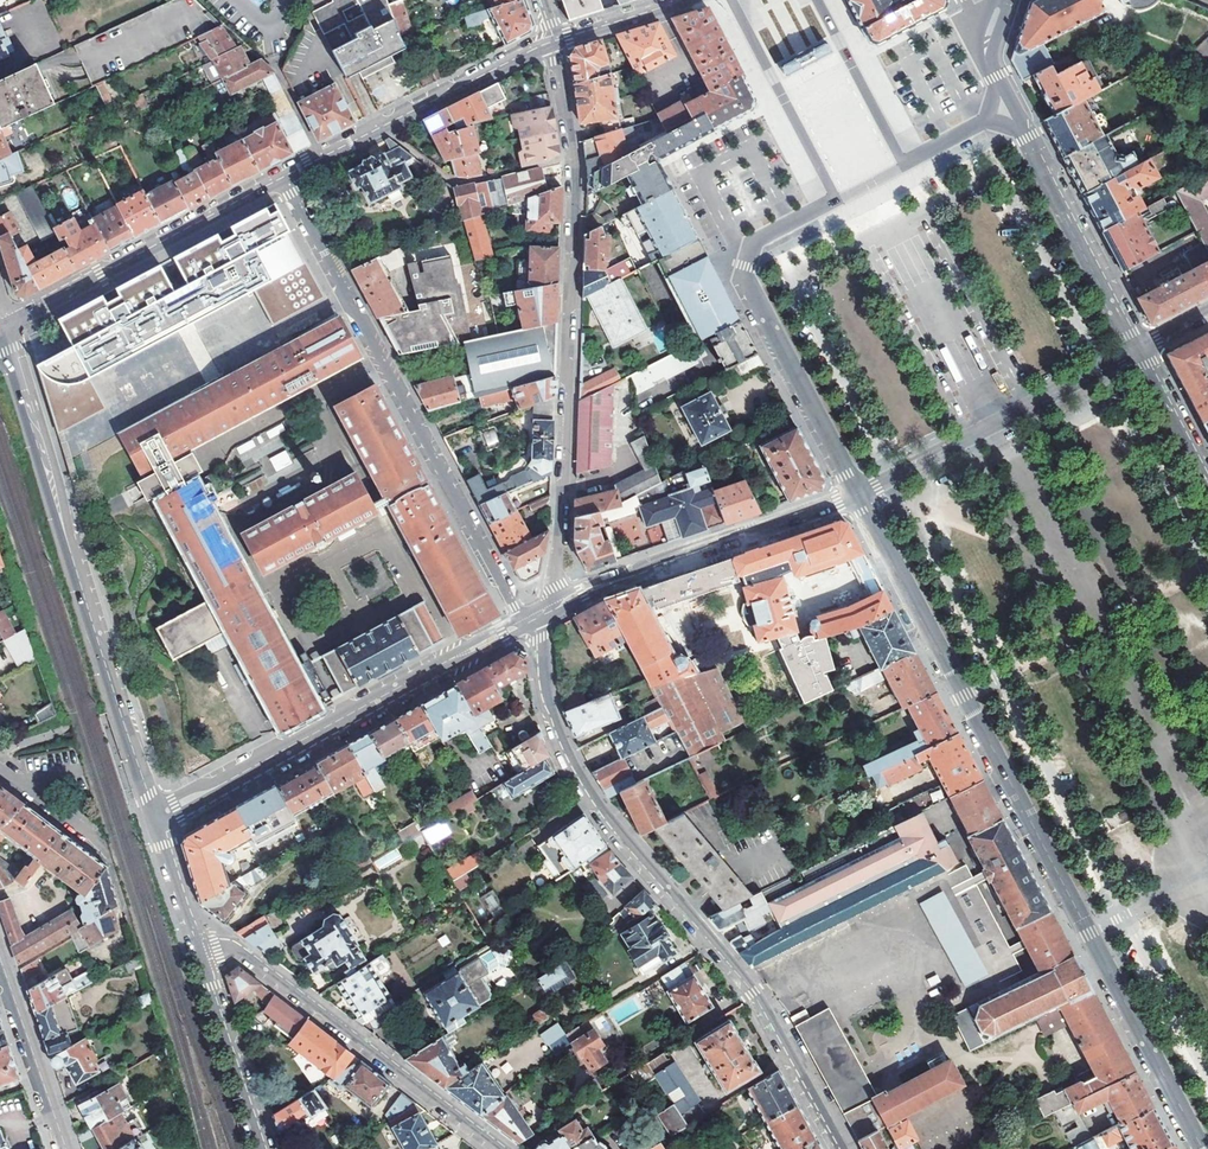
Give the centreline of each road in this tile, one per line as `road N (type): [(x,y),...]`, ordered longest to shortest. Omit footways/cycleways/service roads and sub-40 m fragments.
road 1 (tertiary): [(859,494),(1202,1148)]
road 2 (residential): [(846,1148),(747,980),(614,825),(572,762),(547,697),(534,617)]
road 3 (residential): [(560,604),(555,586),(576,204),(557,42)]
road 4 (residential): [(5,324),(152,808)]
road 5 (residential): [(284,178),(522,623)]
road 6 (tertiary): [(836,201),(753,244),(744,276),(859,494)]
road 7 (residential): [(199,950),(248,955),(501,1148)]
road 8 (residential): [(225,782),(522,623)]
road 9 (residential): [(560,604),(859,494)]
road 10 (tertiary): [(284,178),(5,324)]
road 11 (residential): [(859,494),(1135,350)]
road 12 (tertiary): [(557,42),(284,178)]
road 13 (tertiary): [(1135,350),(1021,126)]
road 14 (tertiary): [(732,0),(836,201)]
road 15 (residential): [(199,950),(263,1148)]
road 16 (residential): [(66,1148),(0,958)]
road 17 (residential): [(904,166),(818,0)]
road 18 (tertiary): [(1207,489),(1135,350)]
road 19 (tertiary): [(690,0),(557,42)]
road 20 (residential): [(0,765),(106,848)]
road 21 (residential): [(157,826),(199,950)]

